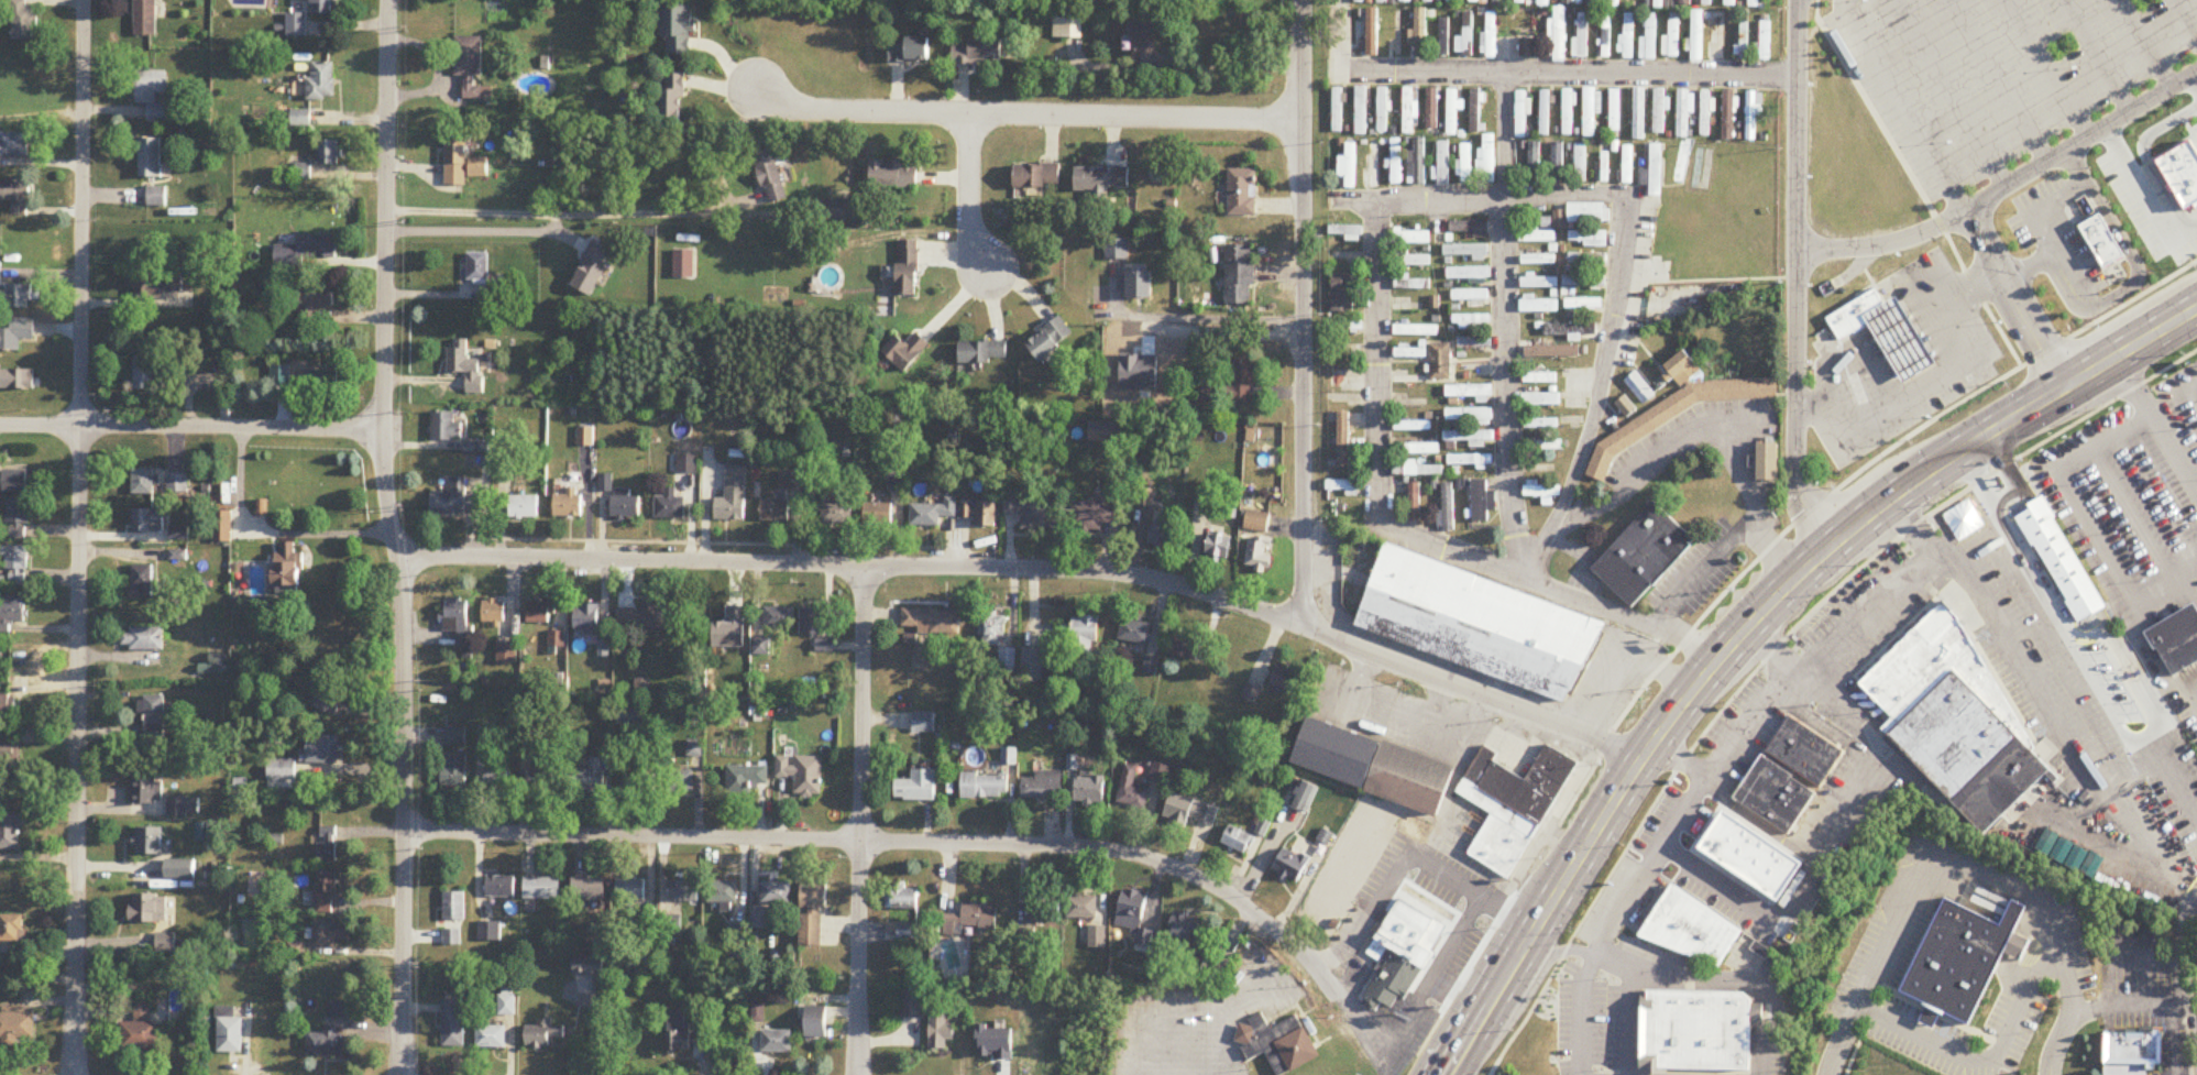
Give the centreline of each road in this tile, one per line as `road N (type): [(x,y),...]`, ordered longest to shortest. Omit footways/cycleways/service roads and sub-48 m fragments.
road 1 (residential): [(396,540),(411,553),(444,559),(1095,571),(1175,584),(1577,731),(1637,763)]
road 2 (primary): [(2196,307),(1890,496),(1795,575),(1652,741),(1440,1074)]
road 3 (residential): [(403,1074),(396,540),(383,434),(388,0)]
road 4 (residential): [(79,1074),(83,0)]
road 5 (residential): [(404,829),(1106,847),(1179,869),(1241,904),(1343,998)]
road 6 (residential): [(1311,633),(1301,377),(1306,0)]
road 7 (residential): [(1797,0),(1794,468),(1805,513),(1832,544)]
road 8 (residential): [(1305,116),(801,109),(754,90)]
road 9 (residential): [(1520,580),(1508,453),(1505,72)]
road 10 (residential): [(856,1074),(860,566)]
road 11 (residential): [(1338,72),(1797,77)]
road 12 (residential): [(0,424),(383,434)]
road 13 (residential): [(1338,200),(1628,195)]
road 14 (residential): [(1378,407),(1382,504),(1392,528),(1520,580)]
road 15 (residential): [(1596,407),(1628,195)]
road 16 (residential): [(1520,580),(1684,638),(1714,661)]
road 17 (residential): [(1378,407),(1375,199)]
road 18 (residential): [(1520,580),(1564,503),(1596,407)]
road 19 (residential): [(968,111),(970,234),(987,270)]

